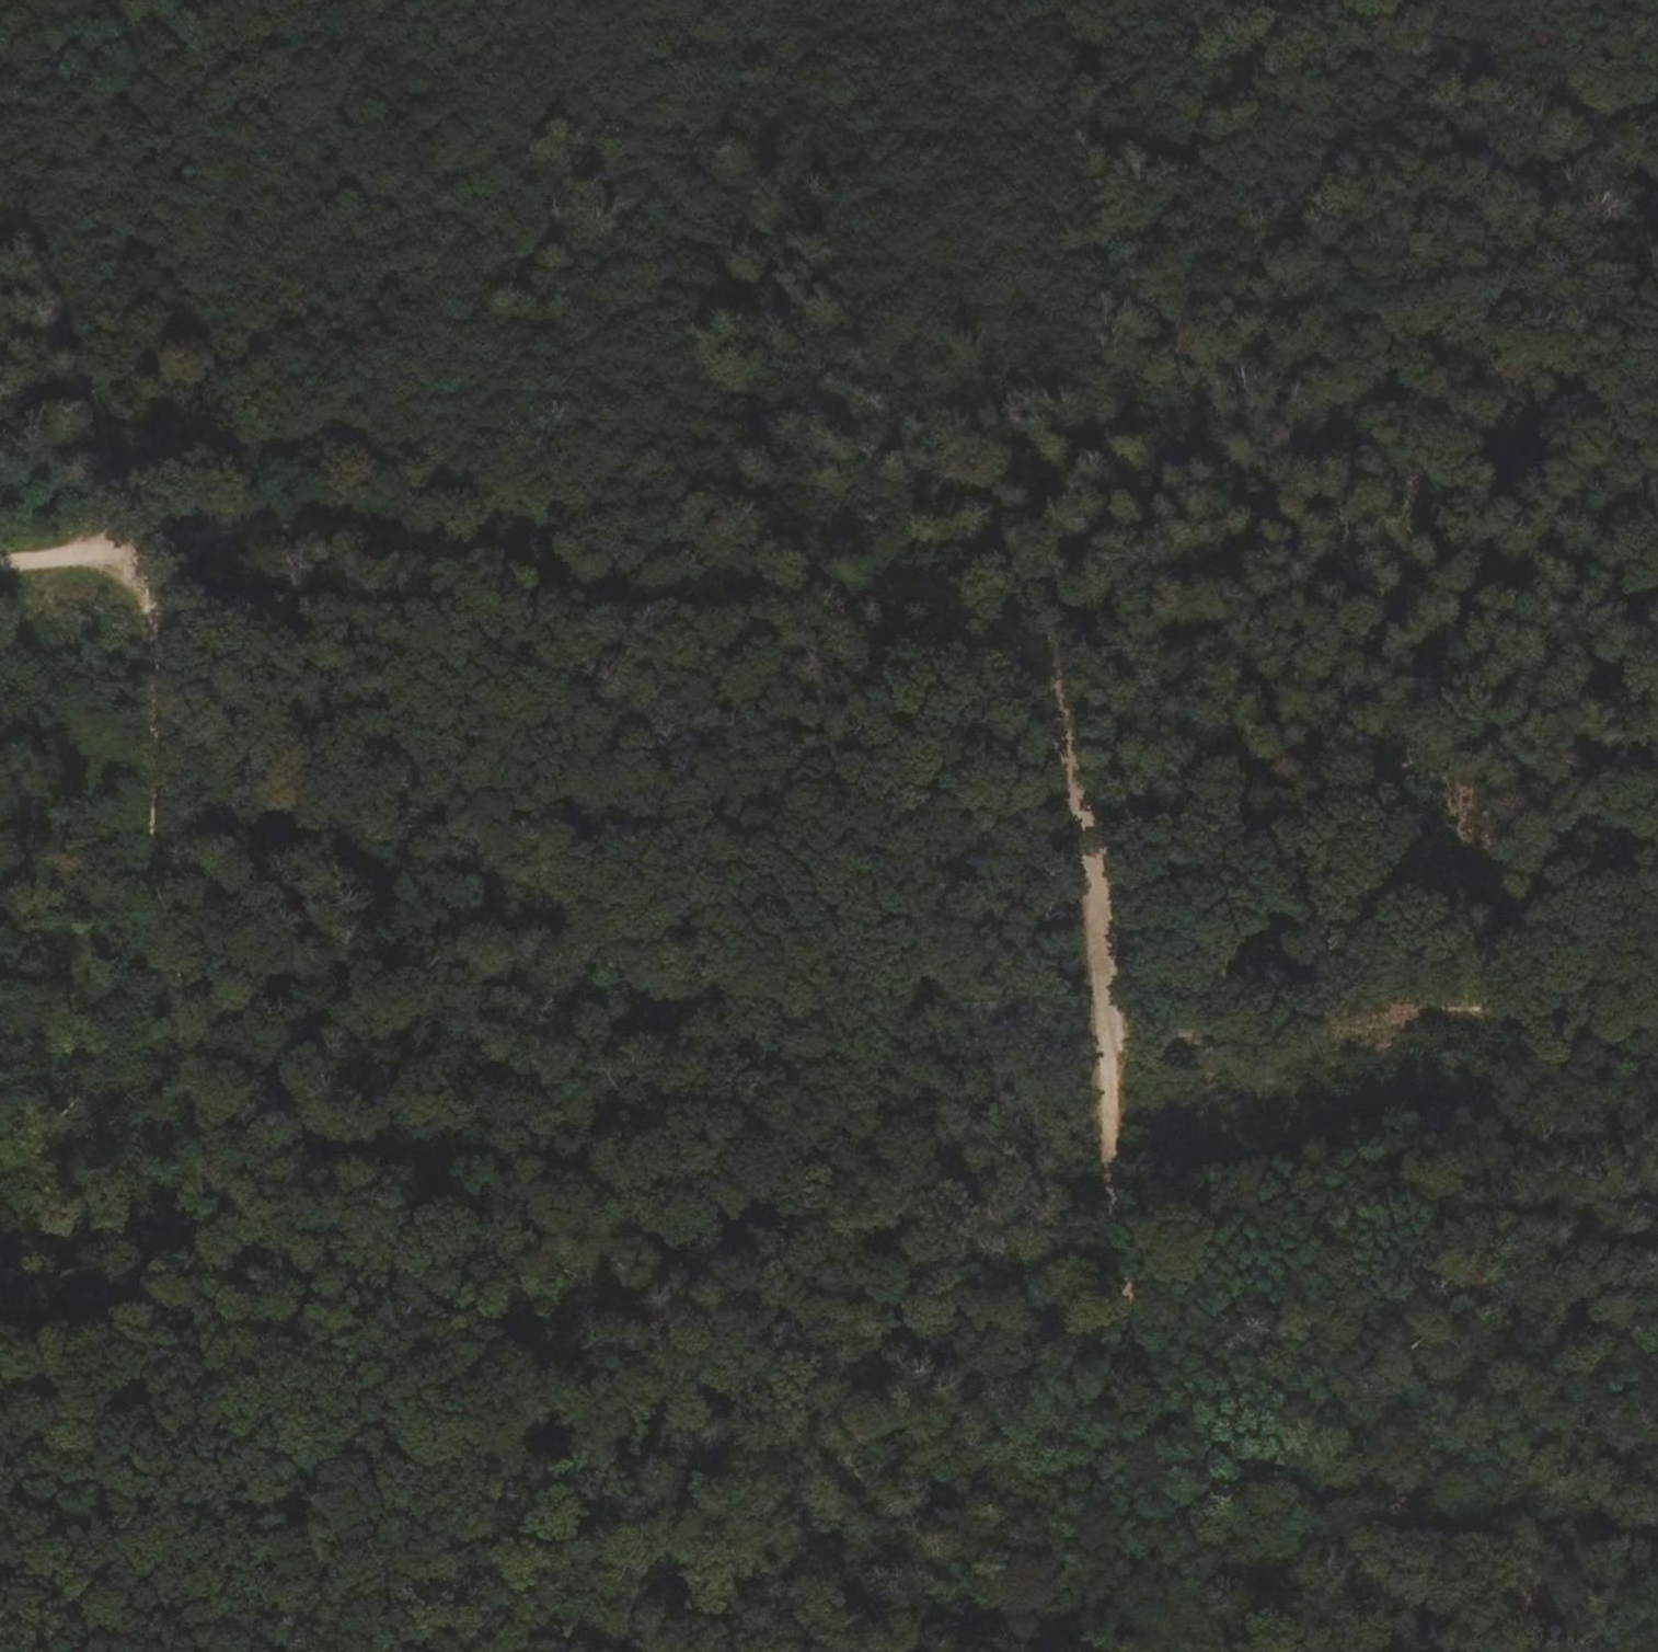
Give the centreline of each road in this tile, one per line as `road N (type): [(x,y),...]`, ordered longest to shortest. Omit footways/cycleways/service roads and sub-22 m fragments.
road 1 (track): [(0,560),(131,517),(279,514),(670,614),(832,609),(908,589),(1012,635),(1050,677),(1093,819),(1131,1205),(1171,1351),(1233,1451),(1353,1497),(1474,1512),(1612,1651)]
road 2 (track): [(1474,1512),(1657,1526)]

